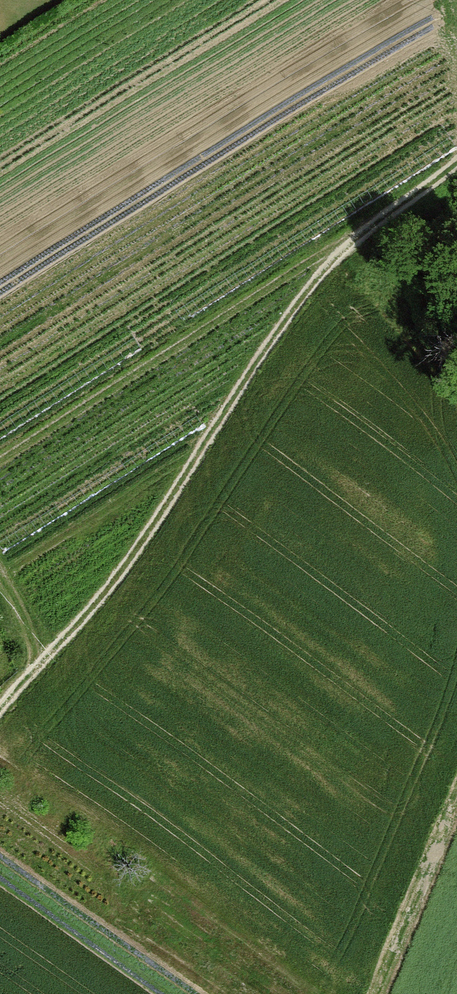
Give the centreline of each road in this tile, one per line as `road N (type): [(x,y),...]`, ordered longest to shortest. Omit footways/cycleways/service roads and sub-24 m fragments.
road 1 (track): [(0,711),(99,599),(333,267),(382,226),(456,193)]
road 2 (track): [(0,152),(248,0)]
road 3 (track): [(371,993),(456,799)]

